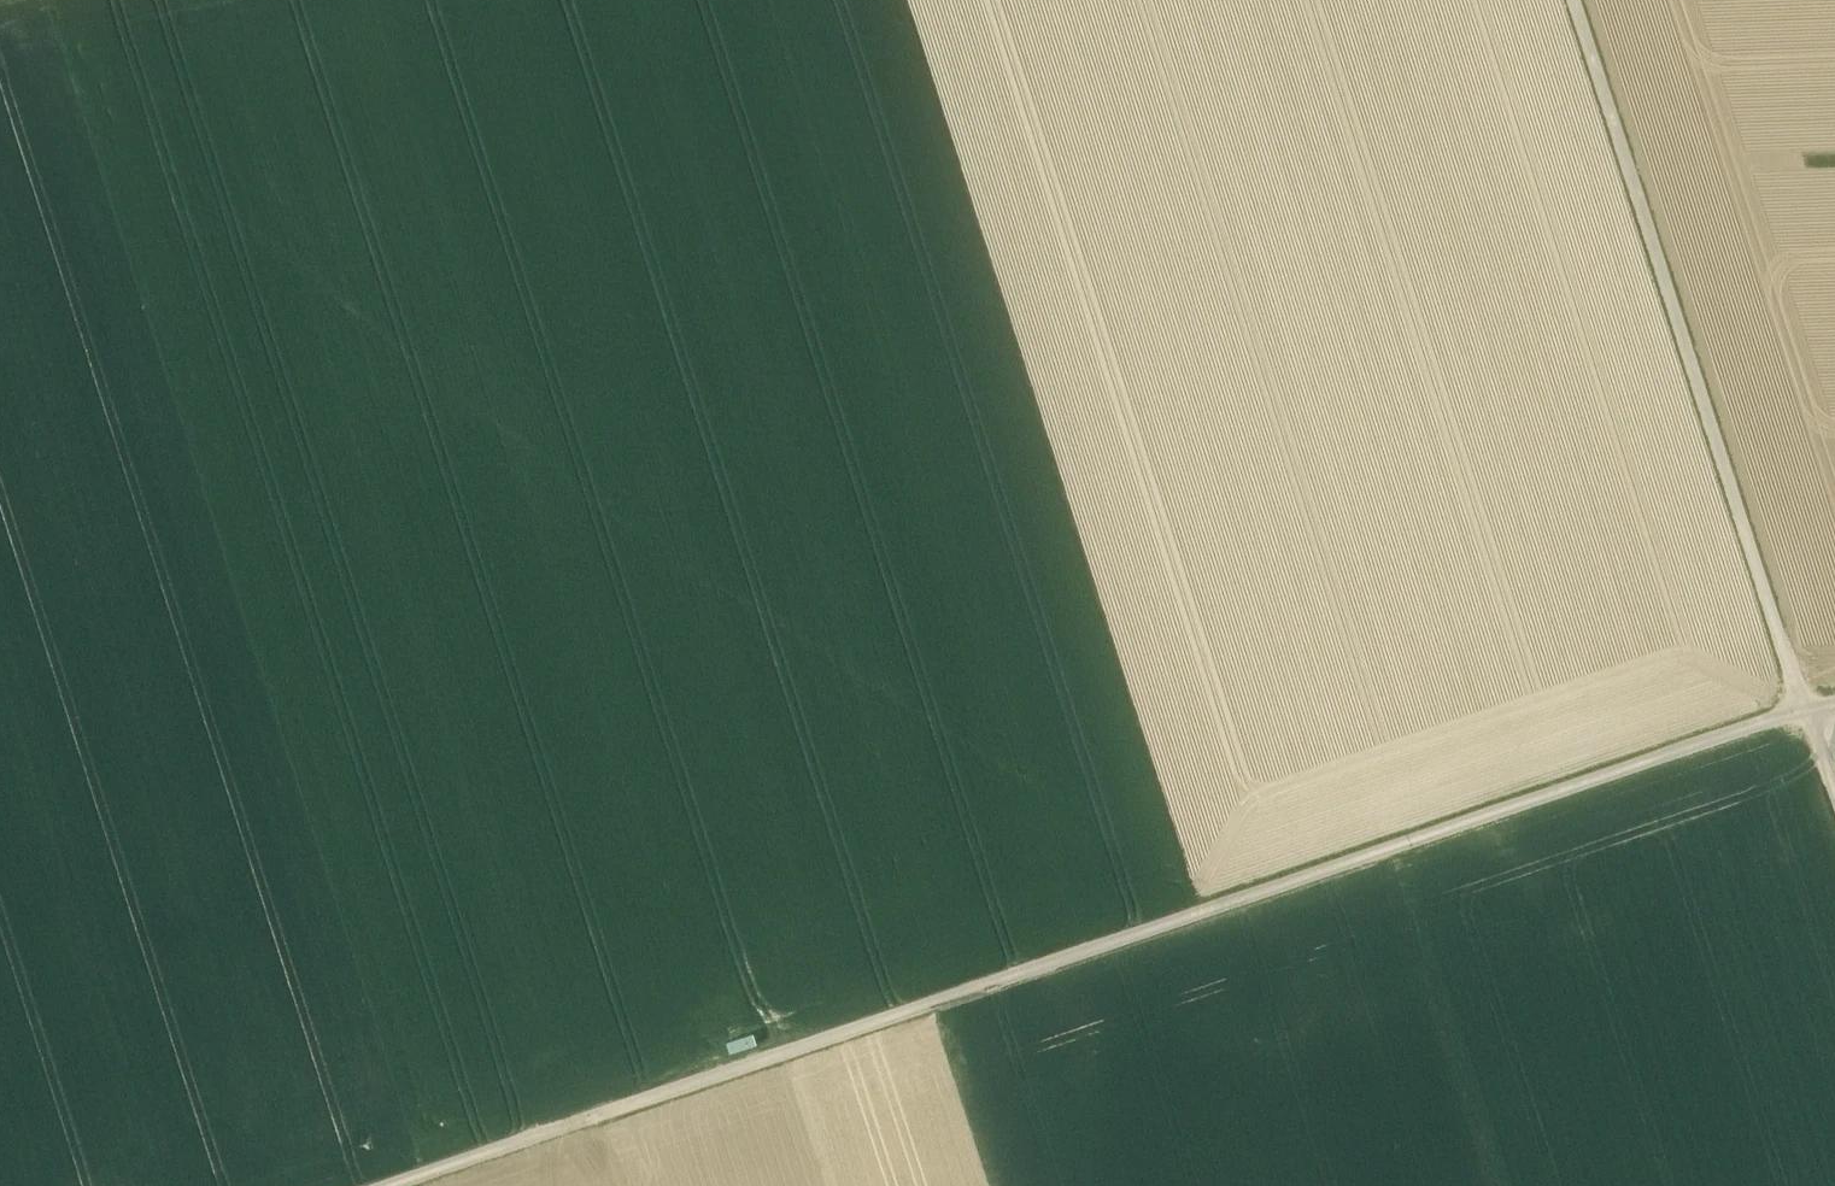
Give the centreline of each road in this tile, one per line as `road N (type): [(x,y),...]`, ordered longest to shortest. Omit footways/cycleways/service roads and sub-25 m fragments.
road 1 (track): [(1834,715),(430,1185)]
road 2 (track): [(1834,761),(1590,0)]

